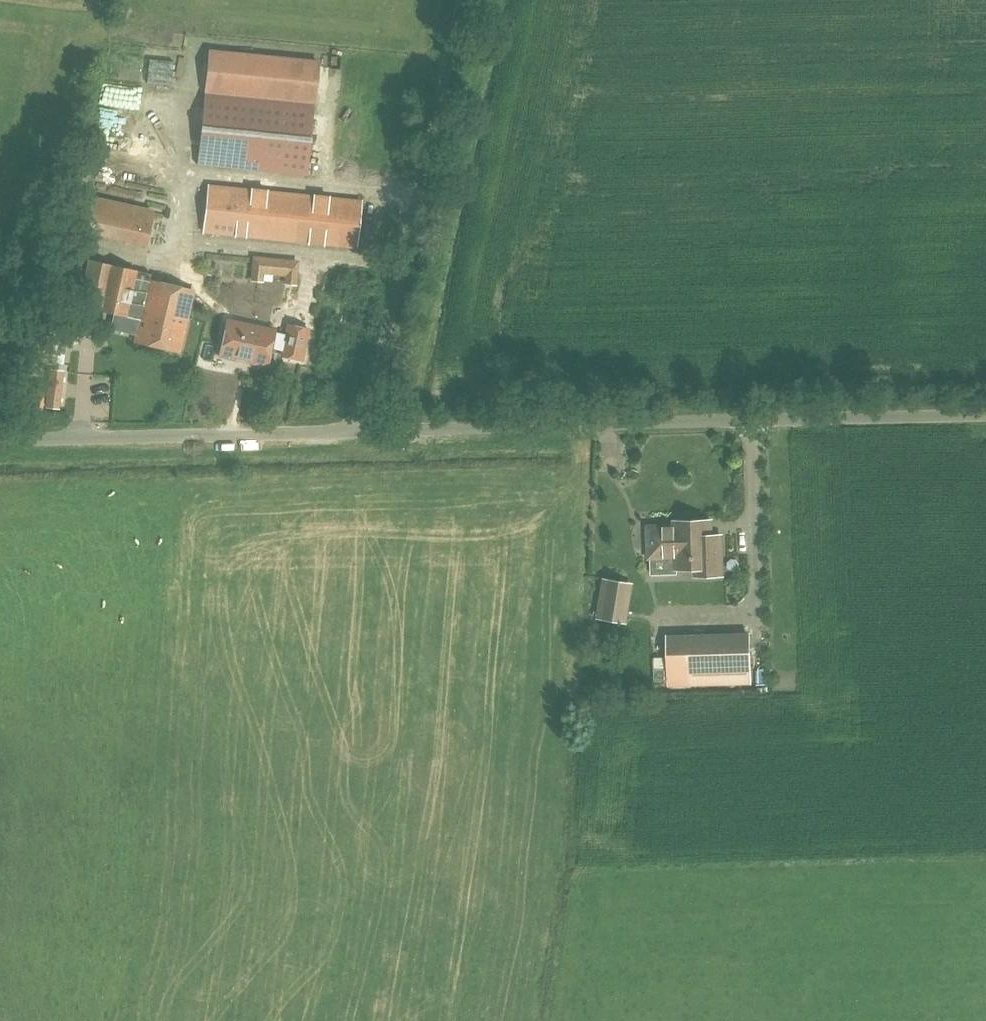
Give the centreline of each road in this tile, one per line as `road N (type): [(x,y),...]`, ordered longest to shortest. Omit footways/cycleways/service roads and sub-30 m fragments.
road 1 (unclassified): [(369,430),(985,417)]
road 2 (unclassified): [(369,430),(466,0)]
road 3 (unclassified): [(0,441),(369,430)]

